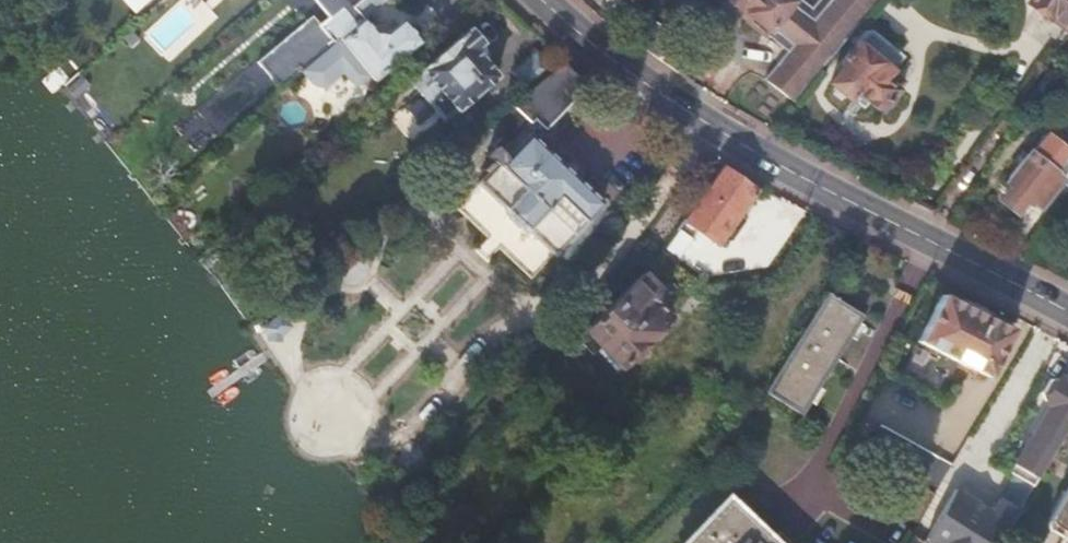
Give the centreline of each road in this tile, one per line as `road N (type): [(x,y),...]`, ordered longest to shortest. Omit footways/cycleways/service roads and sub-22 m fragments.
road 1 (unclassified): [(543,0),(677,104),(1067,313)]

